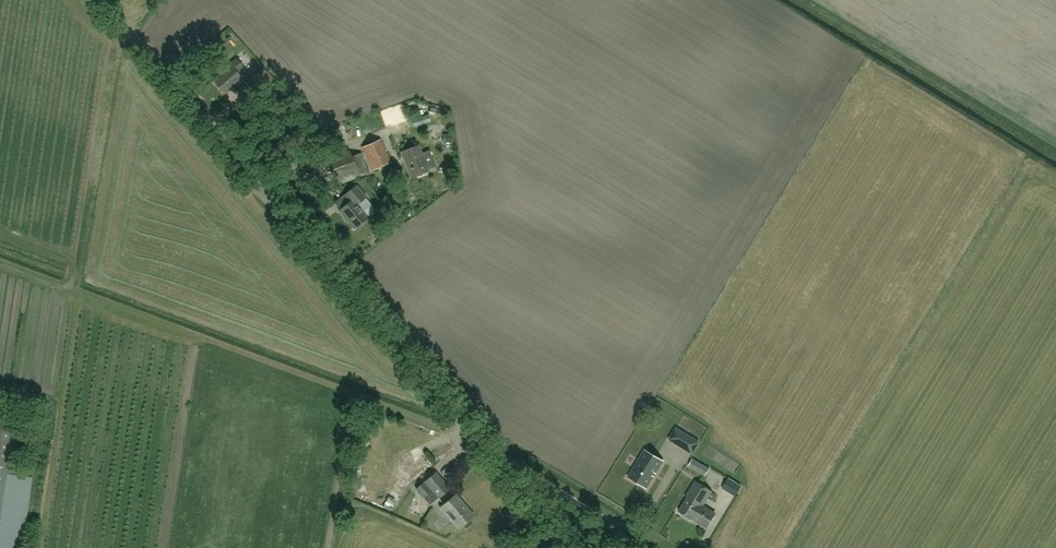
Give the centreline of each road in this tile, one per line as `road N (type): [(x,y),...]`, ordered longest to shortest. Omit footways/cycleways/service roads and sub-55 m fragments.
road 1 (tertiary): [(570,547),(101,0)]

